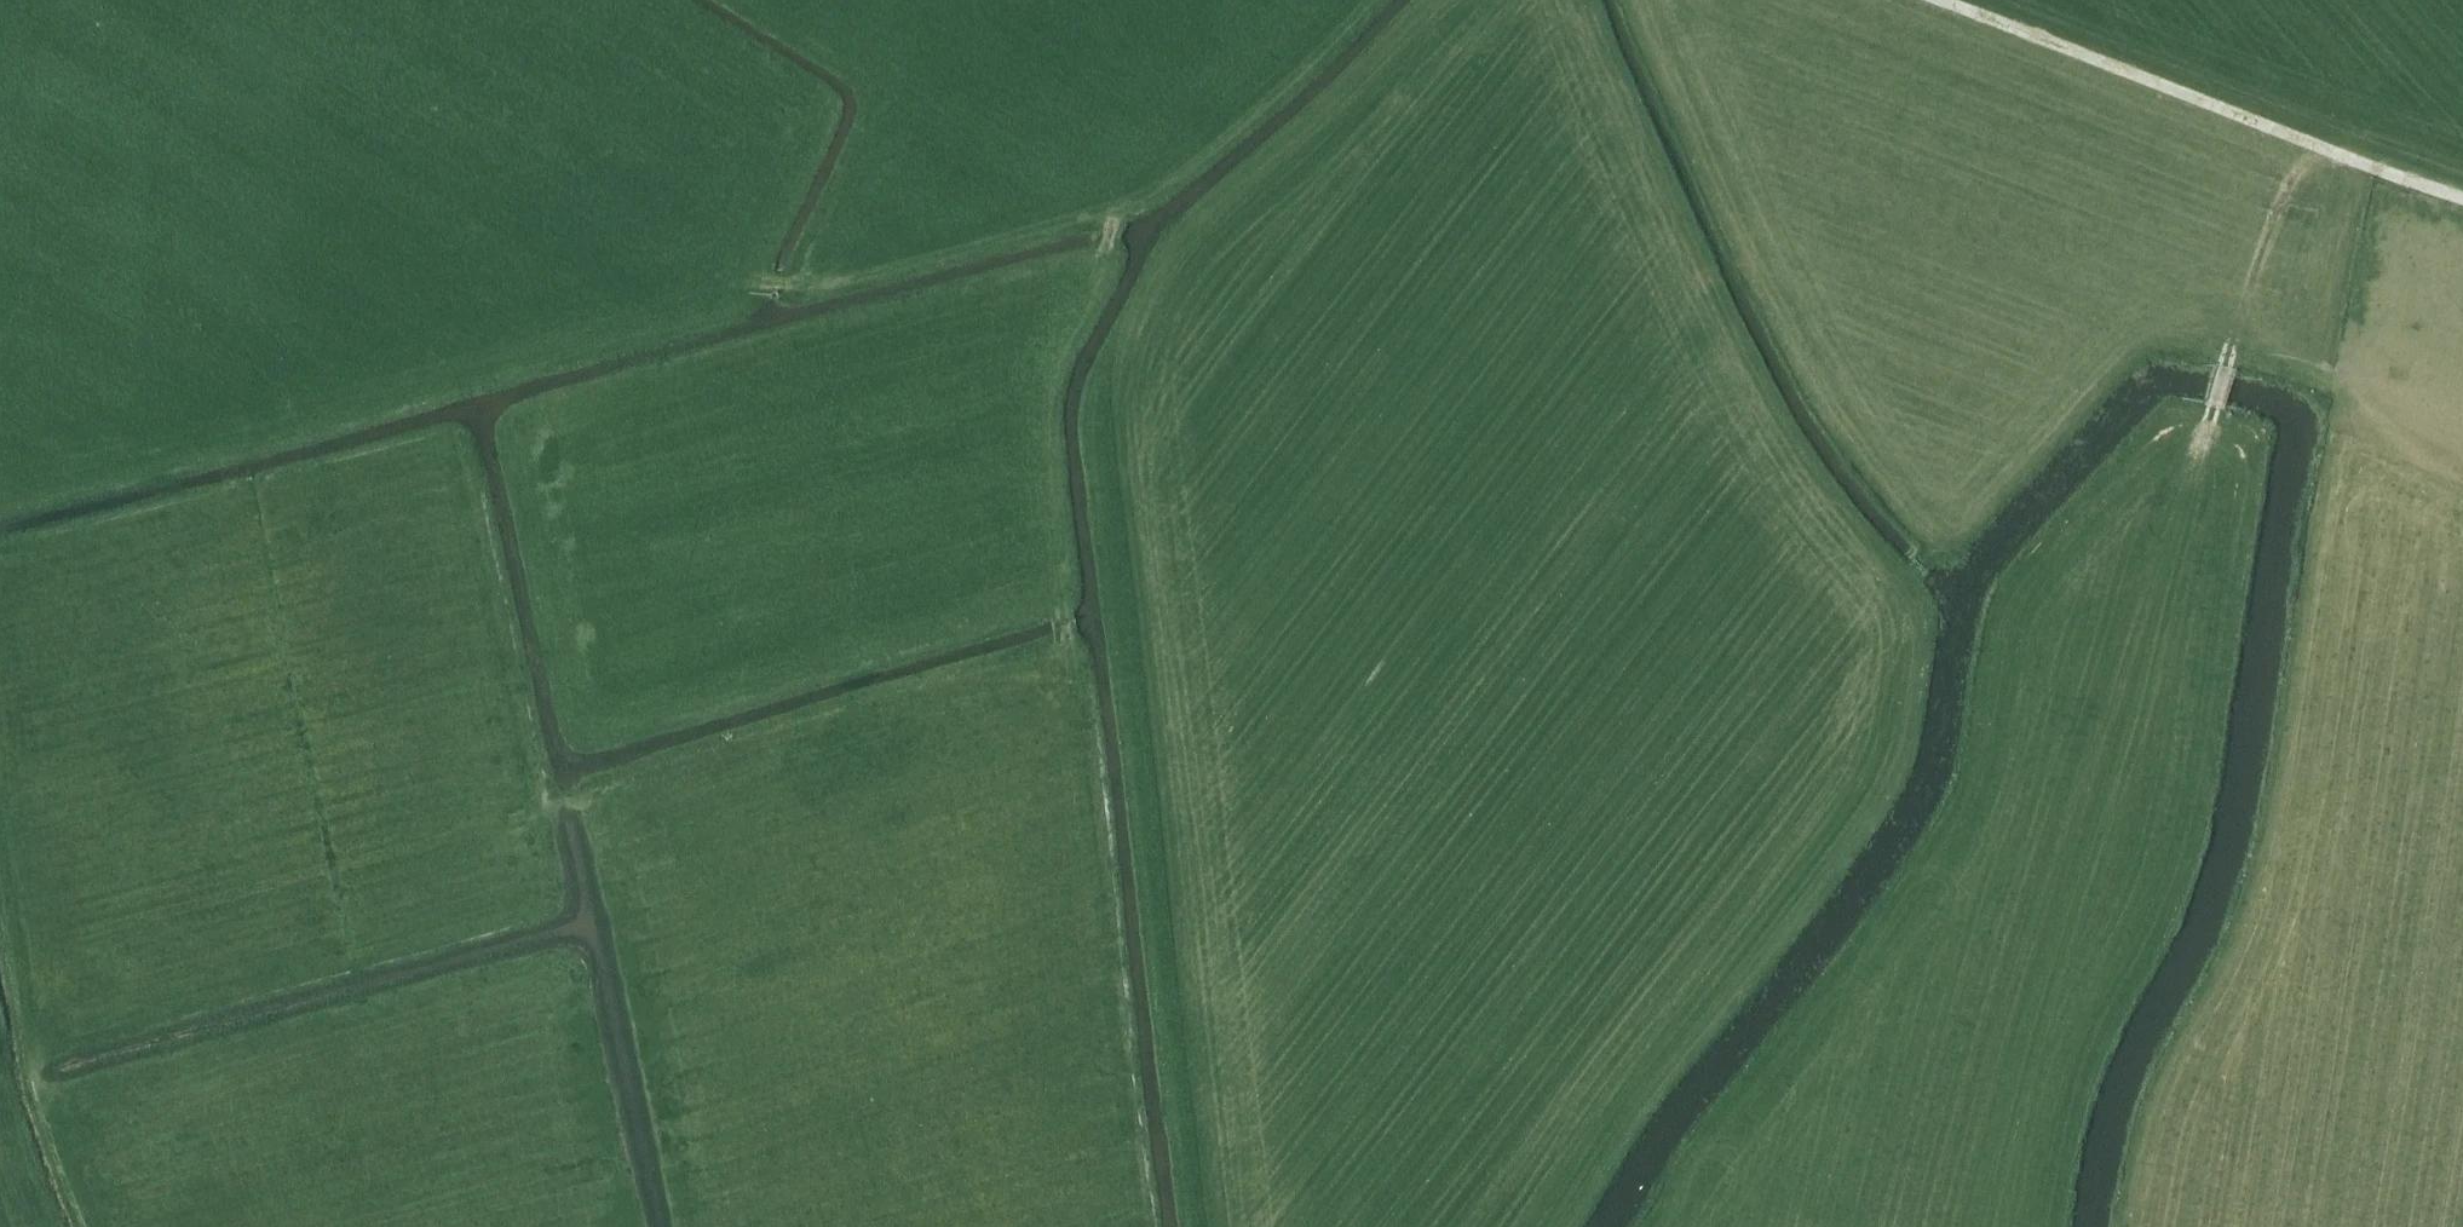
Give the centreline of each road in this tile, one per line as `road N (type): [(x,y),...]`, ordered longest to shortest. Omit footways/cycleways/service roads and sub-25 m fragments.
road 1 (track): [(2462,199),(1936,0)]

